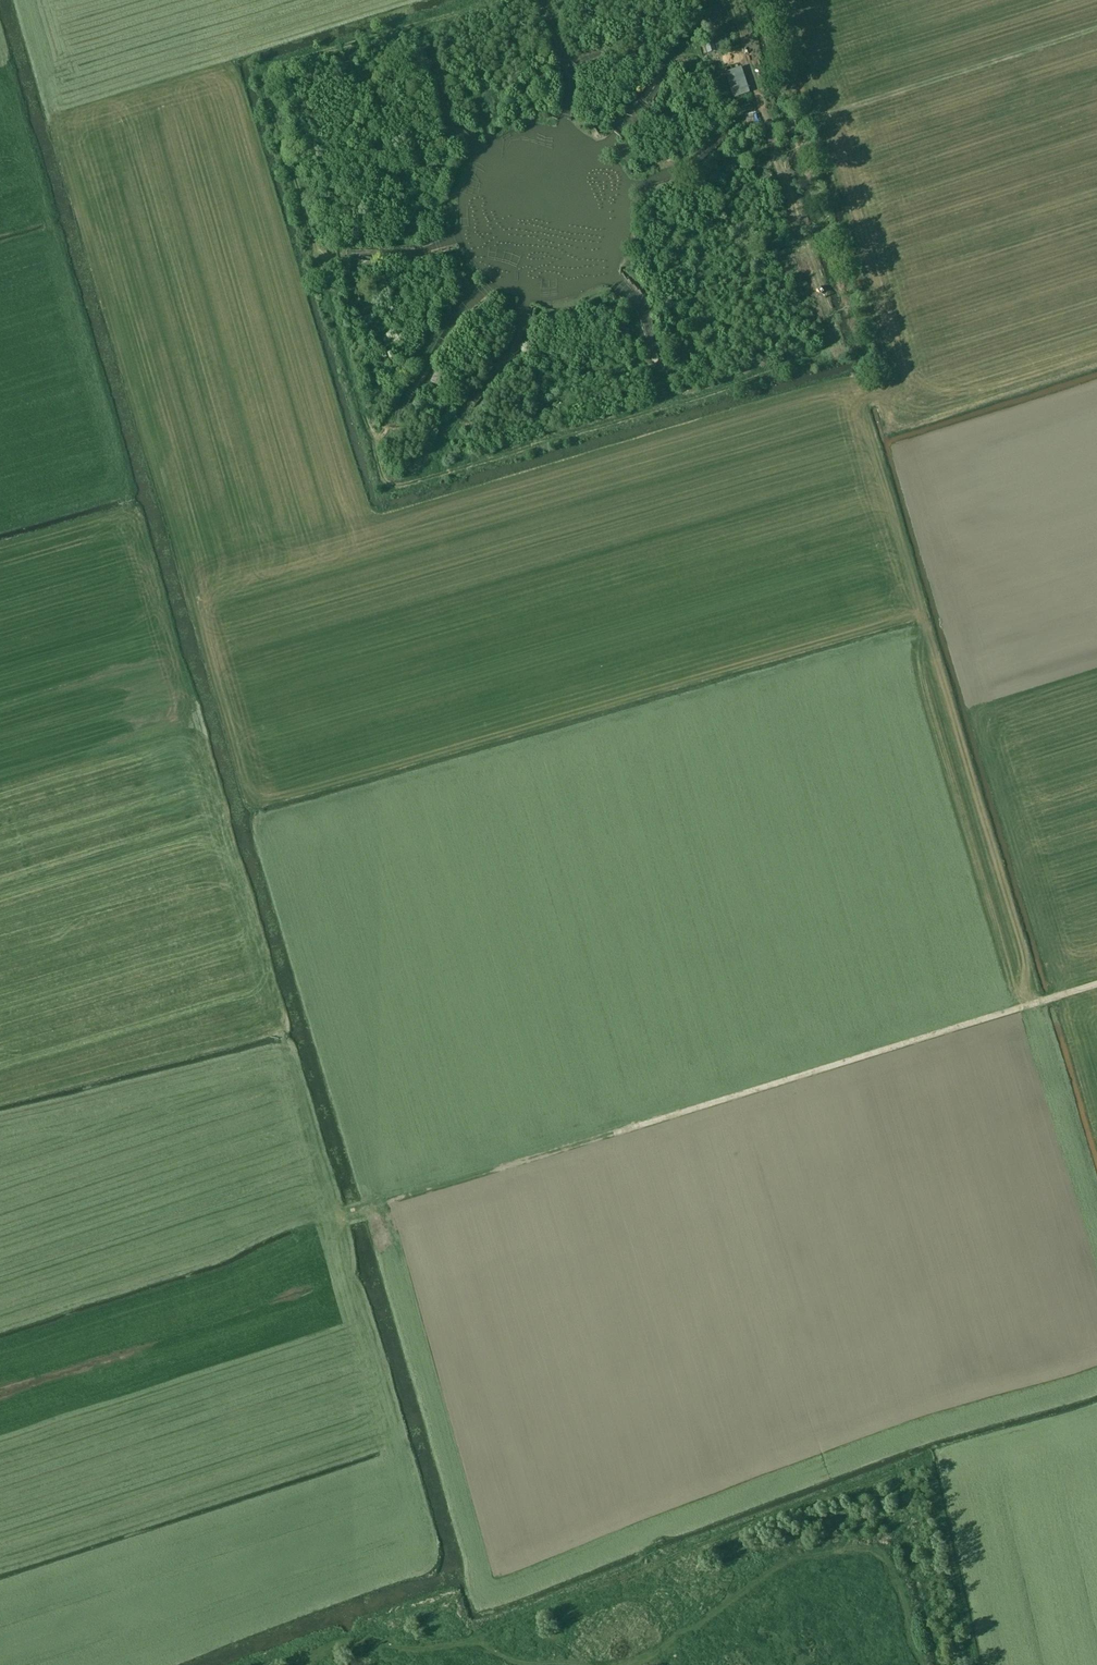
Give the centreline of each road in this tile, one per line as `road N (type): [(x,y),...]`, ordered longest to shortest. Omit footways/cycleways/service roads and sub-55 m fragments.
road 1 (track): [(495,0),(291,60),(265,78),(389,488),(833,350),(774,129),(760,109),(729,0)]
road 2 (track): [(1096,27),(774,129)]

